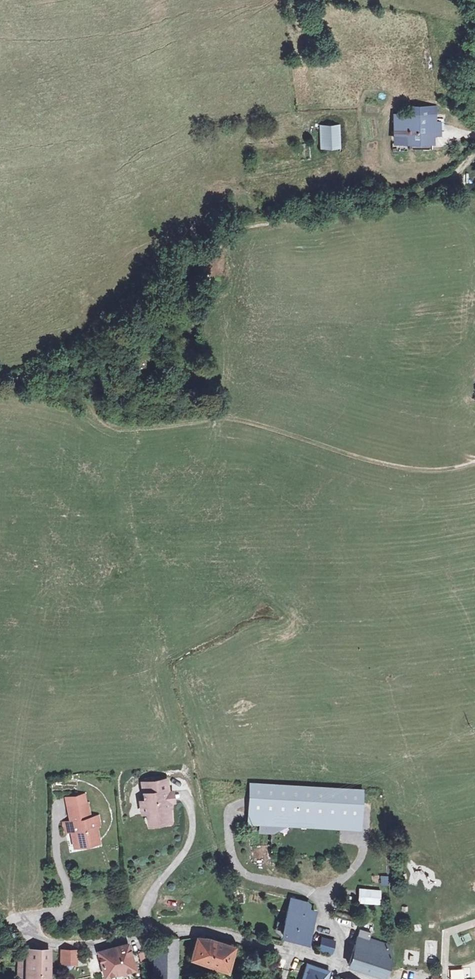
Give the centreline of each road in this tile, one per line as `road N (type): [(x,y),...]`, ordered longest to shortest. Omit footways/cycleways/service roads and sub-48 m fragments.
road 1 (track): [(459,168),(403,193),(224,232),(97,344),(0,376)]
road 2 (track): [(68,358),(89,376),(108,425),(225,416),(378,460),(474,463)]
road 3 (residential): [(385,978),(312,953),(178,925),(85,942),(3,938)]

